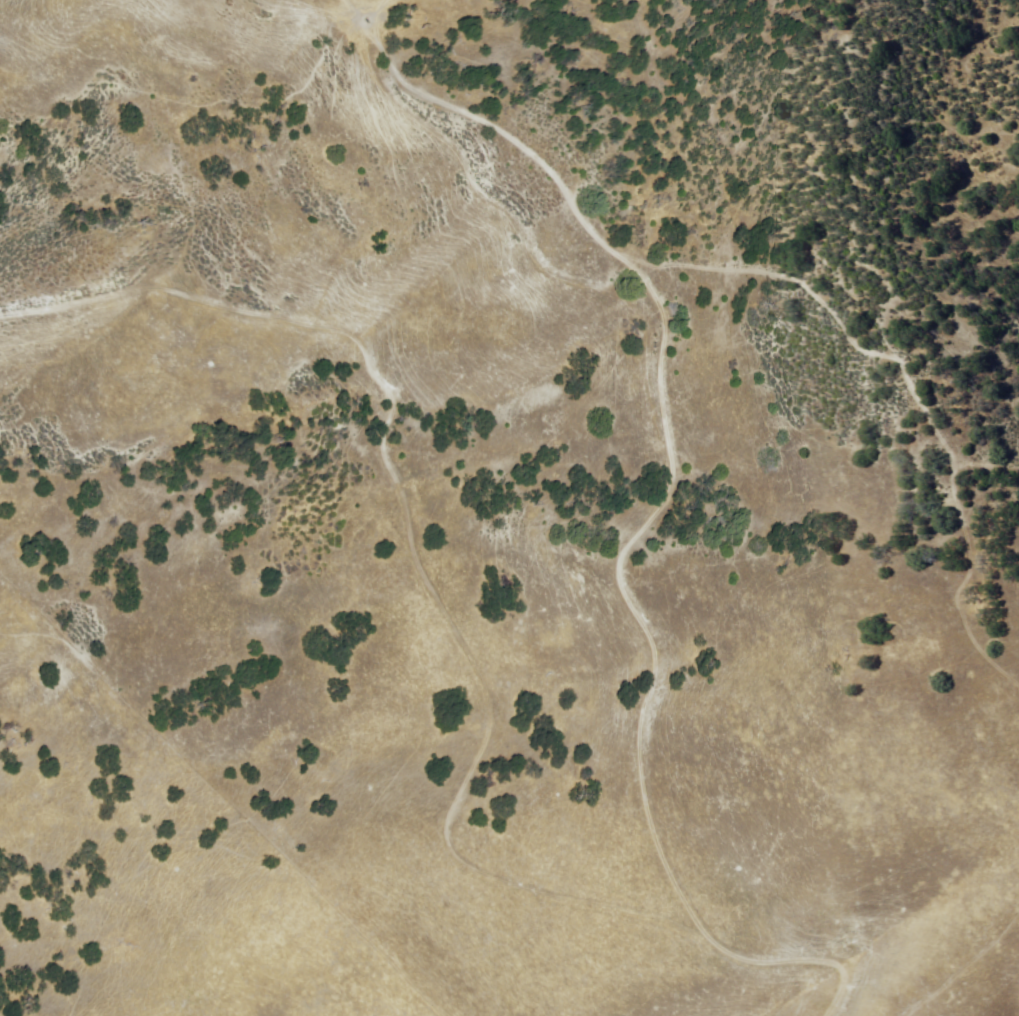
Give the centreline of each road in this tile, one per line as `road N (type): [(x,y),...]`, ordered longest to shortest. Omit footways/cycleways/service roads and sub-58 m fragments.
road 1 (track): [(820,1015),(835,983),(825,959),(745,965),(676,928),(559,904),(452,861),(443,829),(484,737),(484,691),(416,569),(380,455),(389,396),(345,333),(234,314),(161,291),(0,324)]
road 2 (track): [(659,923),(674,892),(643,816),(637,776),(653,652),(617,574),(669,482),(661,321),(643,286),(531,163),(384,76),(375,54),(375,0)]

